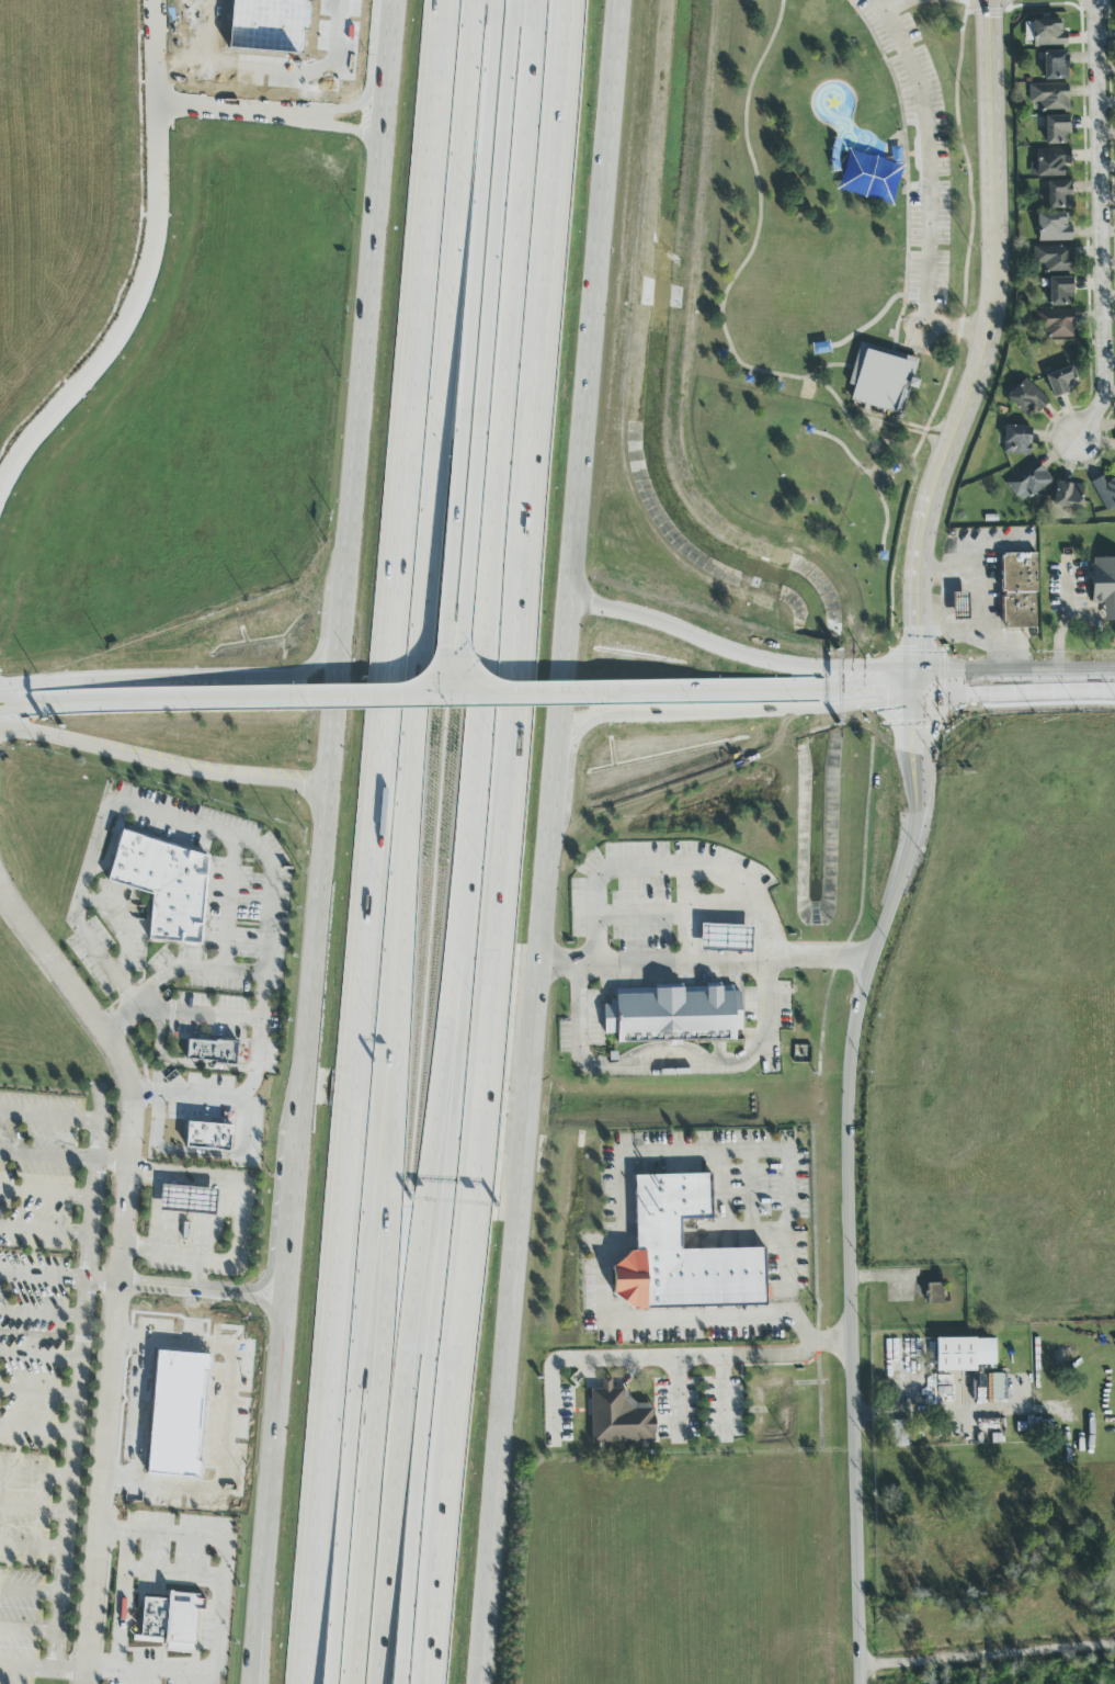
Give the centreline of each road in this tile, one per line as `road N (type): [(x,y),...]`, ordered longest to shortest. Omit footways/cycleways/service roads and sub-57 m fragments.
road 1 (motorway): [(378,1683),(487,647),(530,0)]
road 2 (motorway): [(423,1683),(567,0)]
road 3 (motorway): [(441,0),(299,1683)]
road 4 (secondary): [(482,1683),(621,0)]
road 5 (secondary): [(393,0),(297,1131)]
road 6 (motorway): [(466,117),(419,632),(388,1198)]
road 7 (tertiary): [(860,1683),(850,1092),(858,1003),(913,848),(924,687)]
road 8 (tertiary): [(990,0),(993,309),(976,382),(922,525),(914,617),(924,687)]
road 9 (motorway): [(411,1559),(468,939),(463,882)]
road 10 (motorway): [(406,885),(385,952),(341,1553)]
road 11 (motorway): [(388,1198),(354,1683)]
road 12 (secondary): [(553,841),(568,743),(580,721),(901,703),(924,687)]
road 13 (secondary): [(350,516),(311,670),(262,679),(0,688)]
road 14 (tertiary): [(924,687),(455,698)]
road 15 (residential): [(1099,0),(1107,394),(1072,442)]
road 16 (tertiary): [(455,698),(33,705)]
road 17 (motorway): [(455,678),(465,663),(490,305)]
road 18 (motorway): [(473,305),(446,665),(455,678)]
road 19 (secondary): [(924,687),(890,668),(761,659),(573,596)]
road 20 (secondary): [(0,730),(216,776),(294,783),(323,829)]
road 21 (secondary): [(284,1297),(257,1624)]
road 22 (motorway): [(496,0),(473,305)]
road 23 (motorway): [(490,305),(513,0)]
road 24 (residential): [(860,1670),(1114,1648)]
road 25 (tertiary): [(945,687),(999,697),(1114,694)]
road 26 (secondary): [(297,1131),(284,1297)]
road 27 (tertiary): [(1100,669),(999,671),(945,687)]
road 28 (motorway): [(341,1553),(332,1683)]
road 29 (motorway): [(403,1683),(411,1559)]

